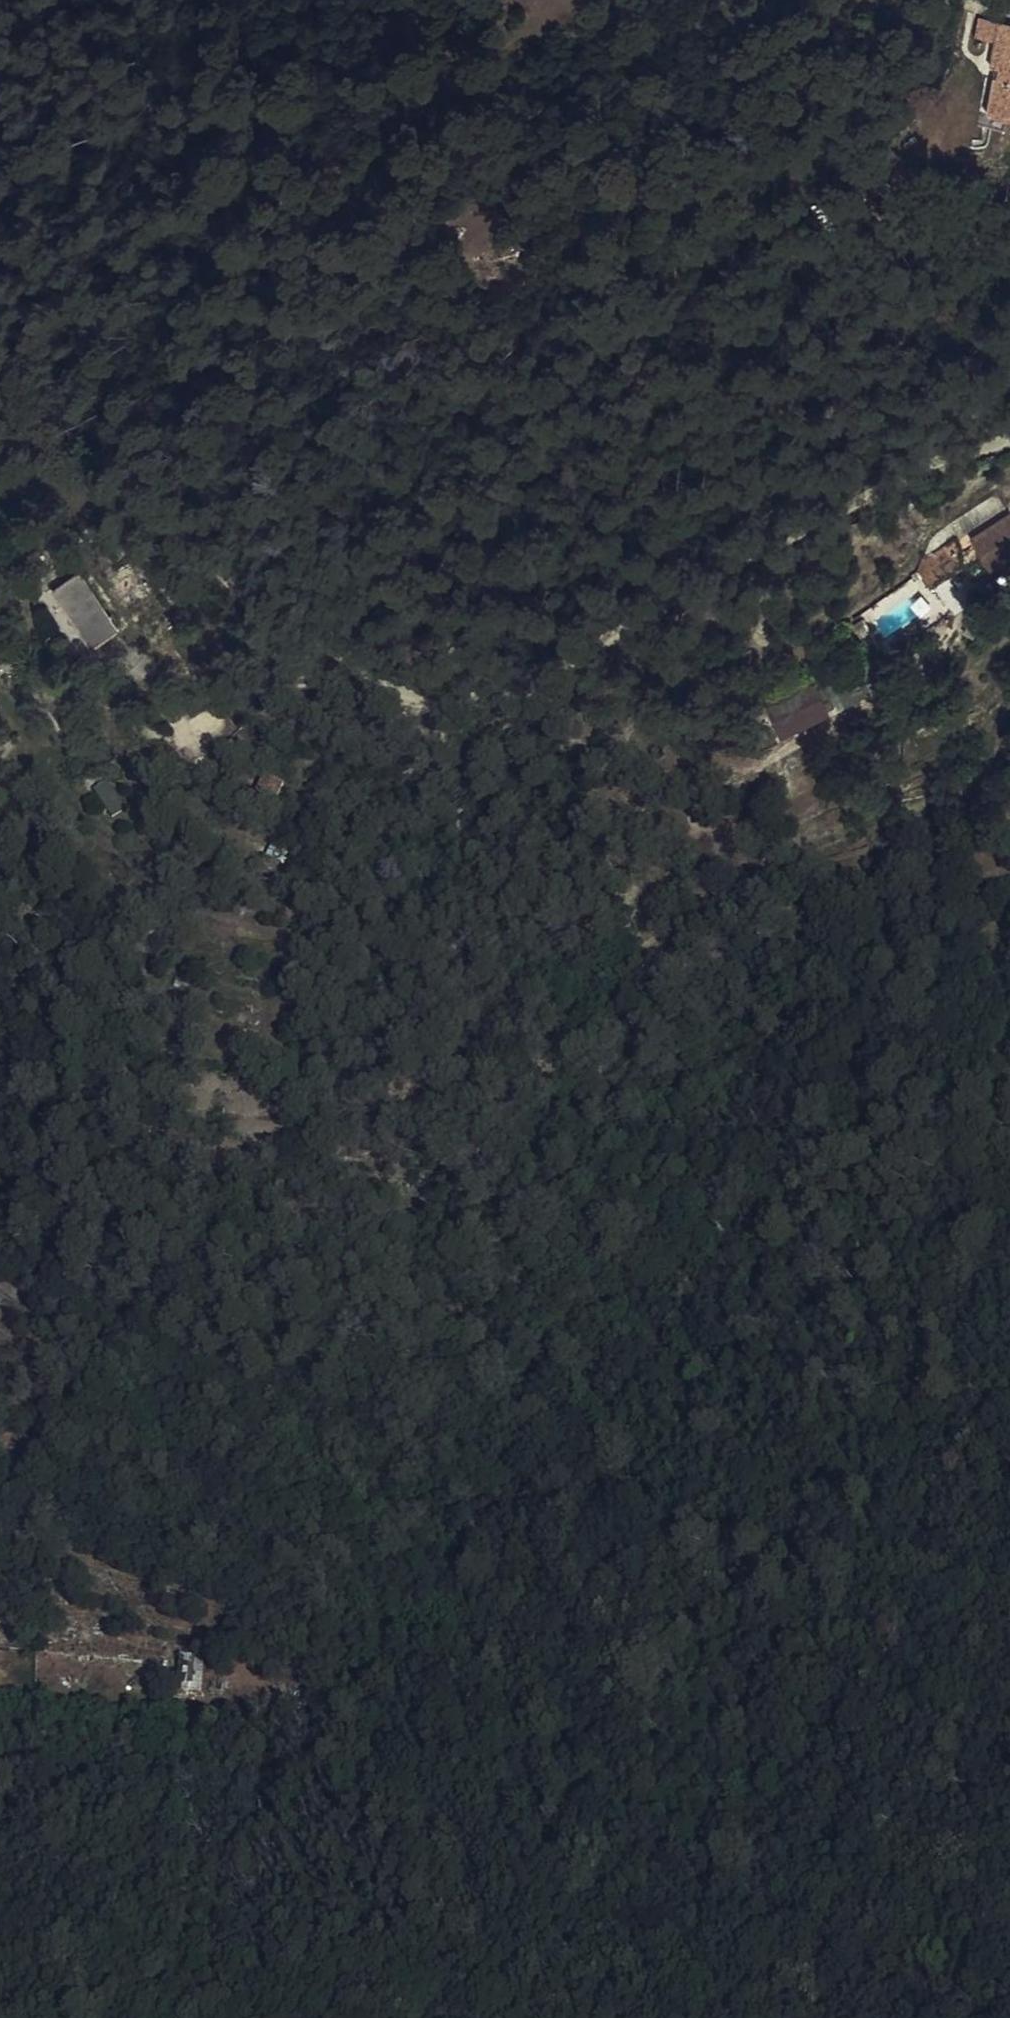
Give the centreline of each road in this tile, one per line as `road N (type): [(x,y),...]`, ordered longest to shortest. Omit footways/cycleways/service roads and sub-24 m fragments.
road 1 (track): [(1009,431),(958,447),(560,675),(468,696),(390,684),(310,642),(226,581),(129,475)]

